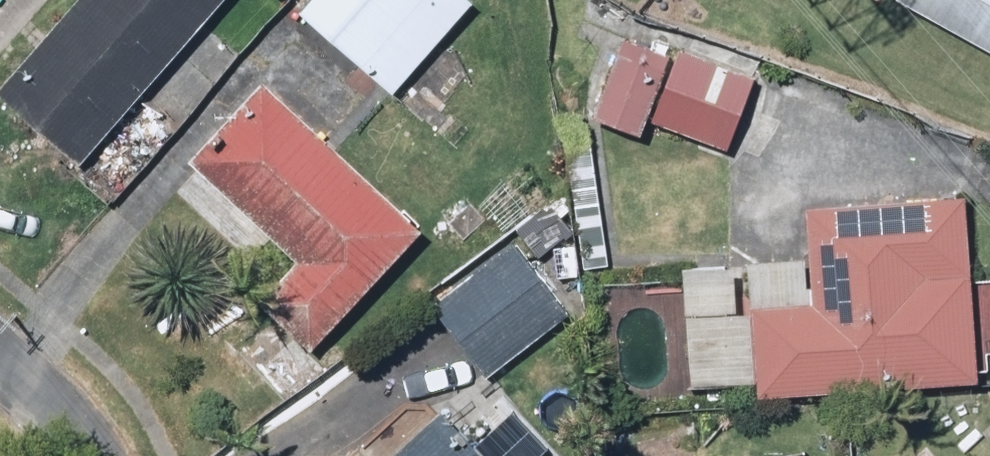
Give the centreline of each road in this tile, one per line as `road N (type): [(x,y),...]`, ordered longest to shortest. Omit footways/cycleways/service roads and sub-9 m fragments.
road 1 (residential): [(88,455),(66,413),(0,357)]

